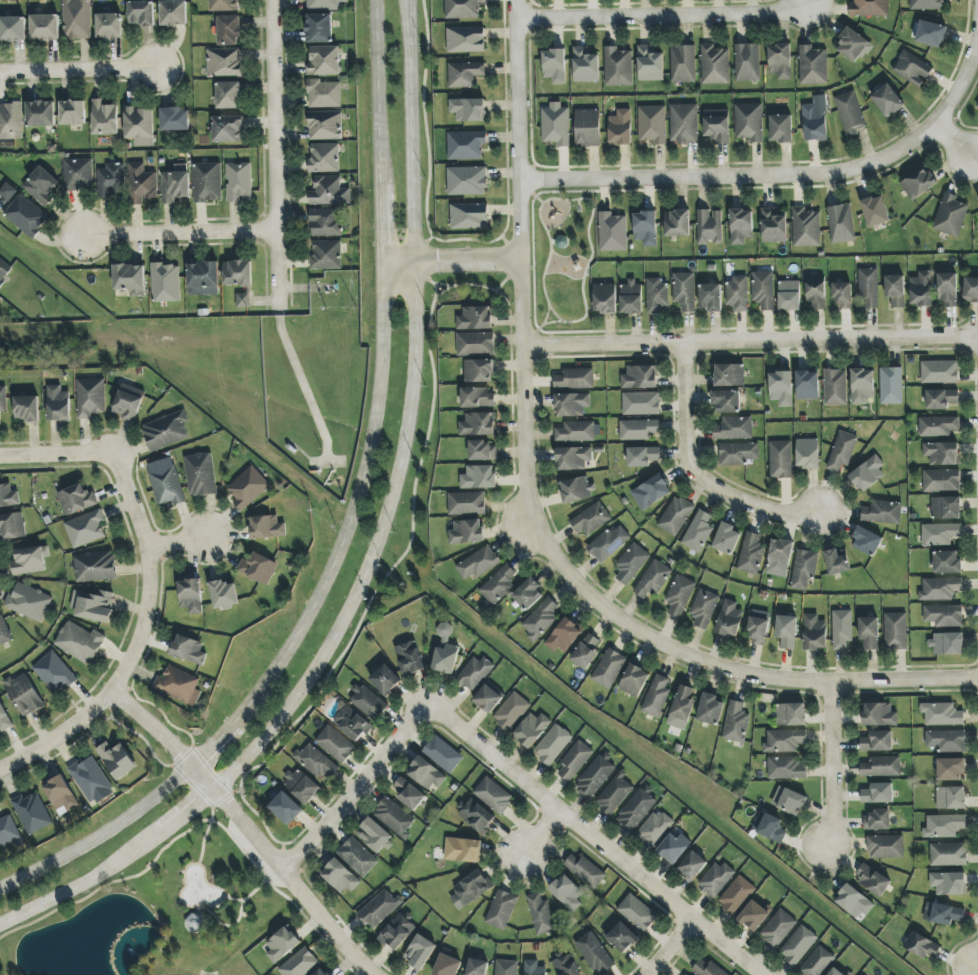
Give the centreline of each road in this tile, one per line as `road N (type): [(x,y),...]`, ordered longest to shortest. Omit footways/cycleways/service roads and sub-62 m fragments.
road 1 (residential): [(0,932),(73,896),(213,789),(255,752),(338,644),(372,566),(407,440),(417,261),(410,0)]
road 2 (residential): [(377,0),(380,368),(336,564),(227,735),(88,850),(0,888)]
road 3 (residential): [(517,0),(530,528),(578,588),(677,651),(766,678),(832,685),(977,678)]
road 4 (residential): [(525,348),(977,335)]
road 5 (residential): [(767,974),(429,705)]
road 6 (residential): [(524,186),(837,173),(892,156),(936,124)]
road 7 (residential): [(112,692),(191,764),(375,974)]
road 8 (residential): [(518,21),(783,16),(808,5)]
road 9 (residential): [(273,0),(276,282)]
road 10 (residential): [(820,513),(770,513),(693,473),(681,343)]
road 11 (residential): [(112,692),(144,612),(152,550),(115,454)]
road 12 (residential): [(429,705),(280,871)]
road 13 (residential): [(84,236),(275,228)]
road 14 (residential): [(832,685),(827,845)]
road 15 (residential): [(0,73),(153,70)]
road 16 (residential): [(522,260),(383,261)]
road 17 (residential): [(0,766),(76,726),(112,692)]
road 18 (residential): [(936,124),(972,46),(976,0)]

